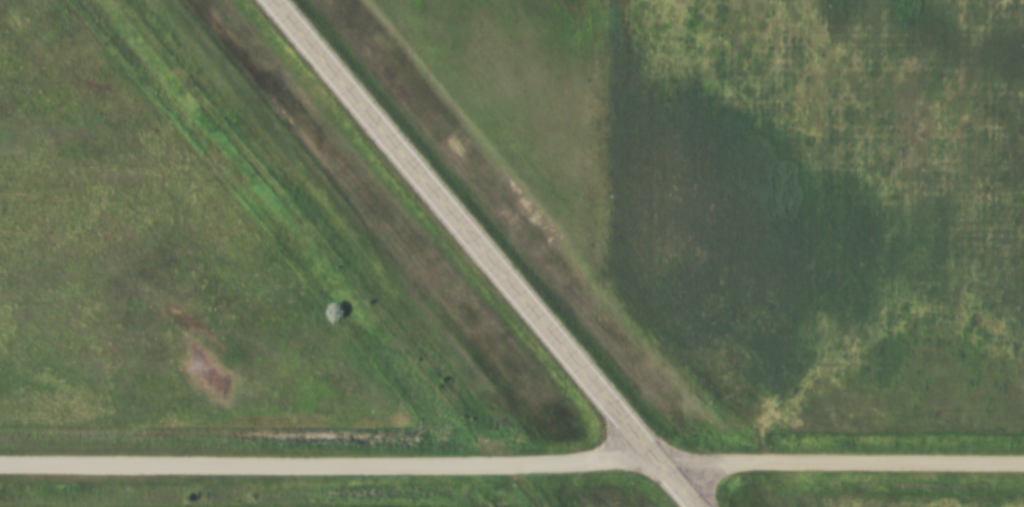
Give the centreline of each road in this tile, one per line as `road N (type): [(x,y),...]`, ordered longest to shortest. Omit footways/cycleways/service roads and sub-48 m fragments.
road 1 (residential): [(1023,461),(0,460)]
road 2 (secondary): [(699,506),(277,0)]
road 3 (track): [(612,0),(618,310),(661,461)]

